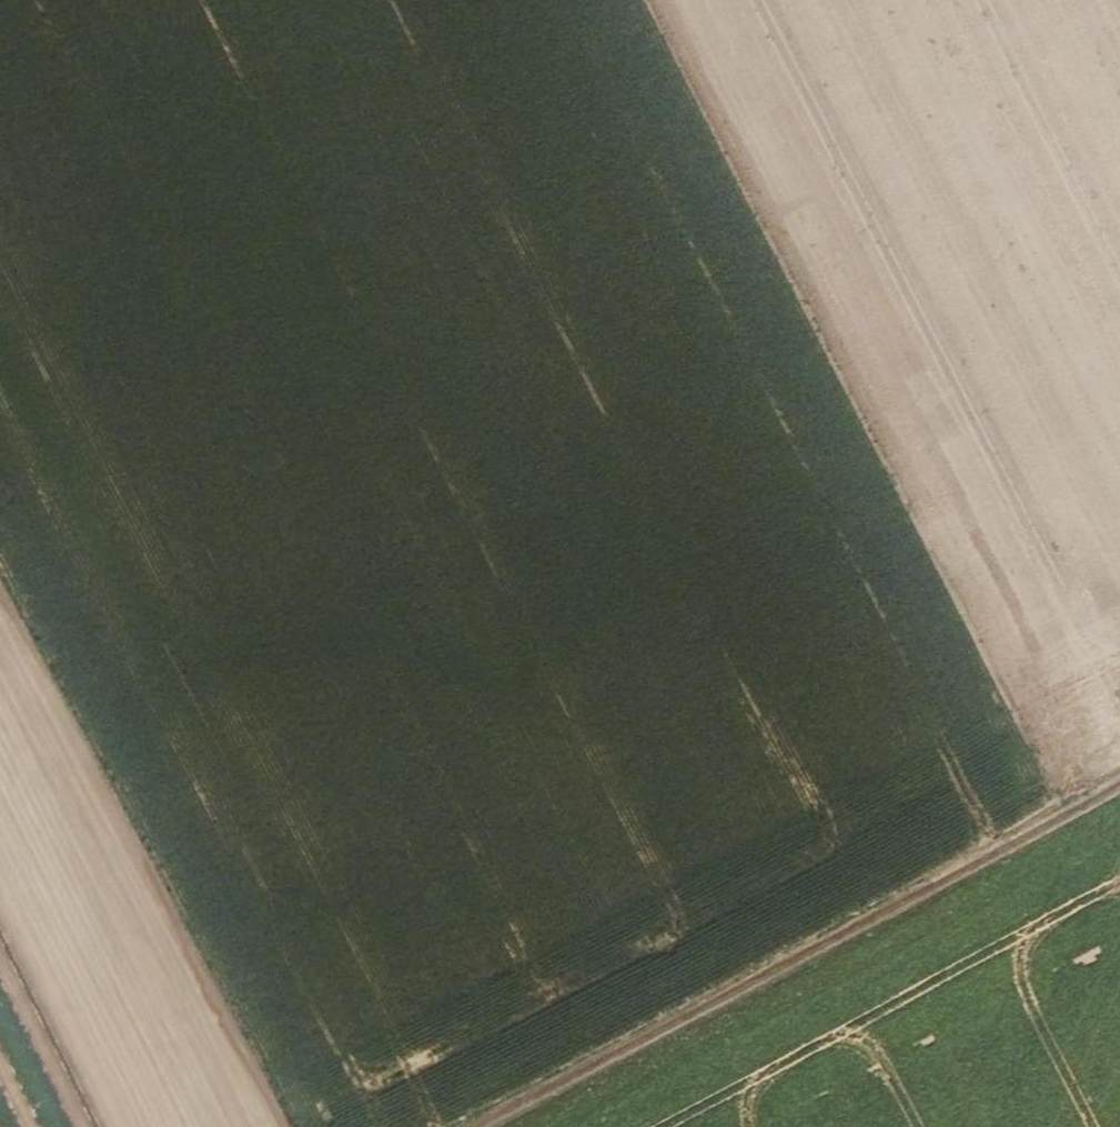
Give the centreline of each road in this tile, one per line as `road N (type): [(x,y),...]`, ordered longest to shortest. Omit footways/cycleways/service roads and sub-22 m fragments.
road 1 (track): [(491,1126),(811,962)]
road 2 (track): [(1119,795),(811,962)]

